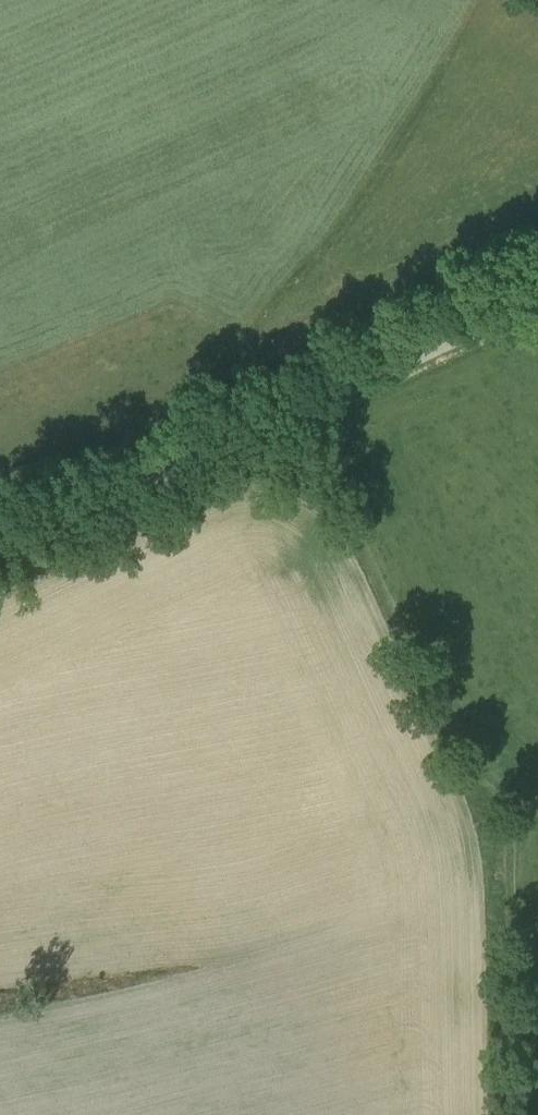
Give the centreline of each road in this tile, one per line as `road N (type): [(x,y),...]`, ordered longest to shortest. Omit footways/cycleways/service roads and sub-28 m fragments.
road 1 (unclassified): [(0,545),(537,296)]

